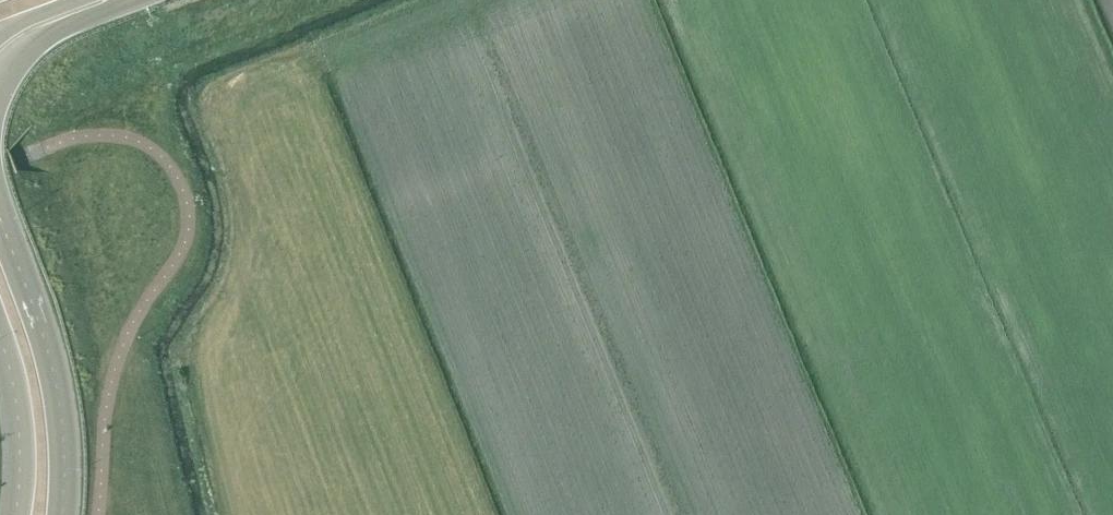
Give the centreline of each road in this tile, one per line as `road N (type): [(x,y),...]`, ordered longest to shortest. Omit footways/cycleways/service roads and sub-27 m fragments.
road 1 (secondary): [(62,514),(49,372),(0,239)]
road 2 (secondary): [(0,316),(21,396),(18,514)]
road 3 (motorway): [(0,95),(14,67),(41,42),(126,2)]

